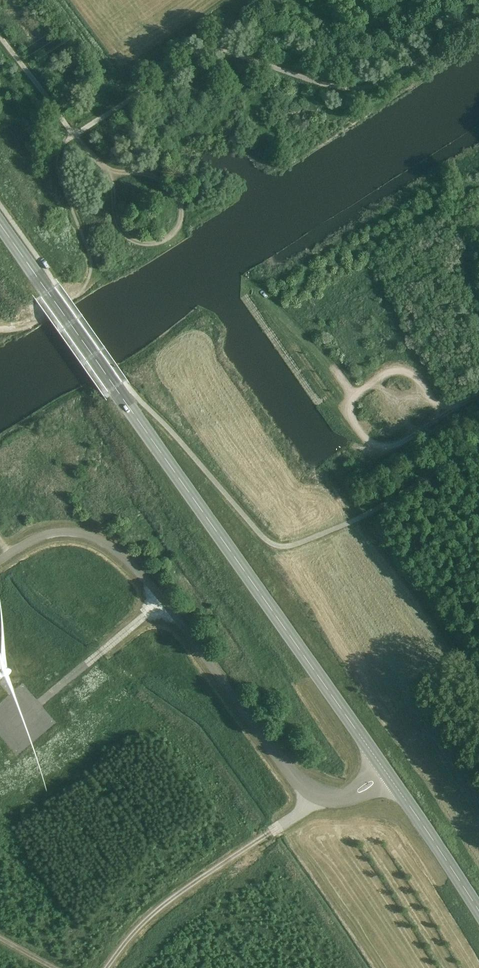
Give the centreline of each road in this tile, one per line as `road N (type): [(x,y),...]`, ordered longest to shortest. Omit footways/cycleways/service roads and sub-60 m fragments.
road 1 (tertiary): [(478,915),(0,224)]
road 2 (track): [(314,800),(141,923),(106,967)]
road 3 (track): [(478,198),(280,270)]

